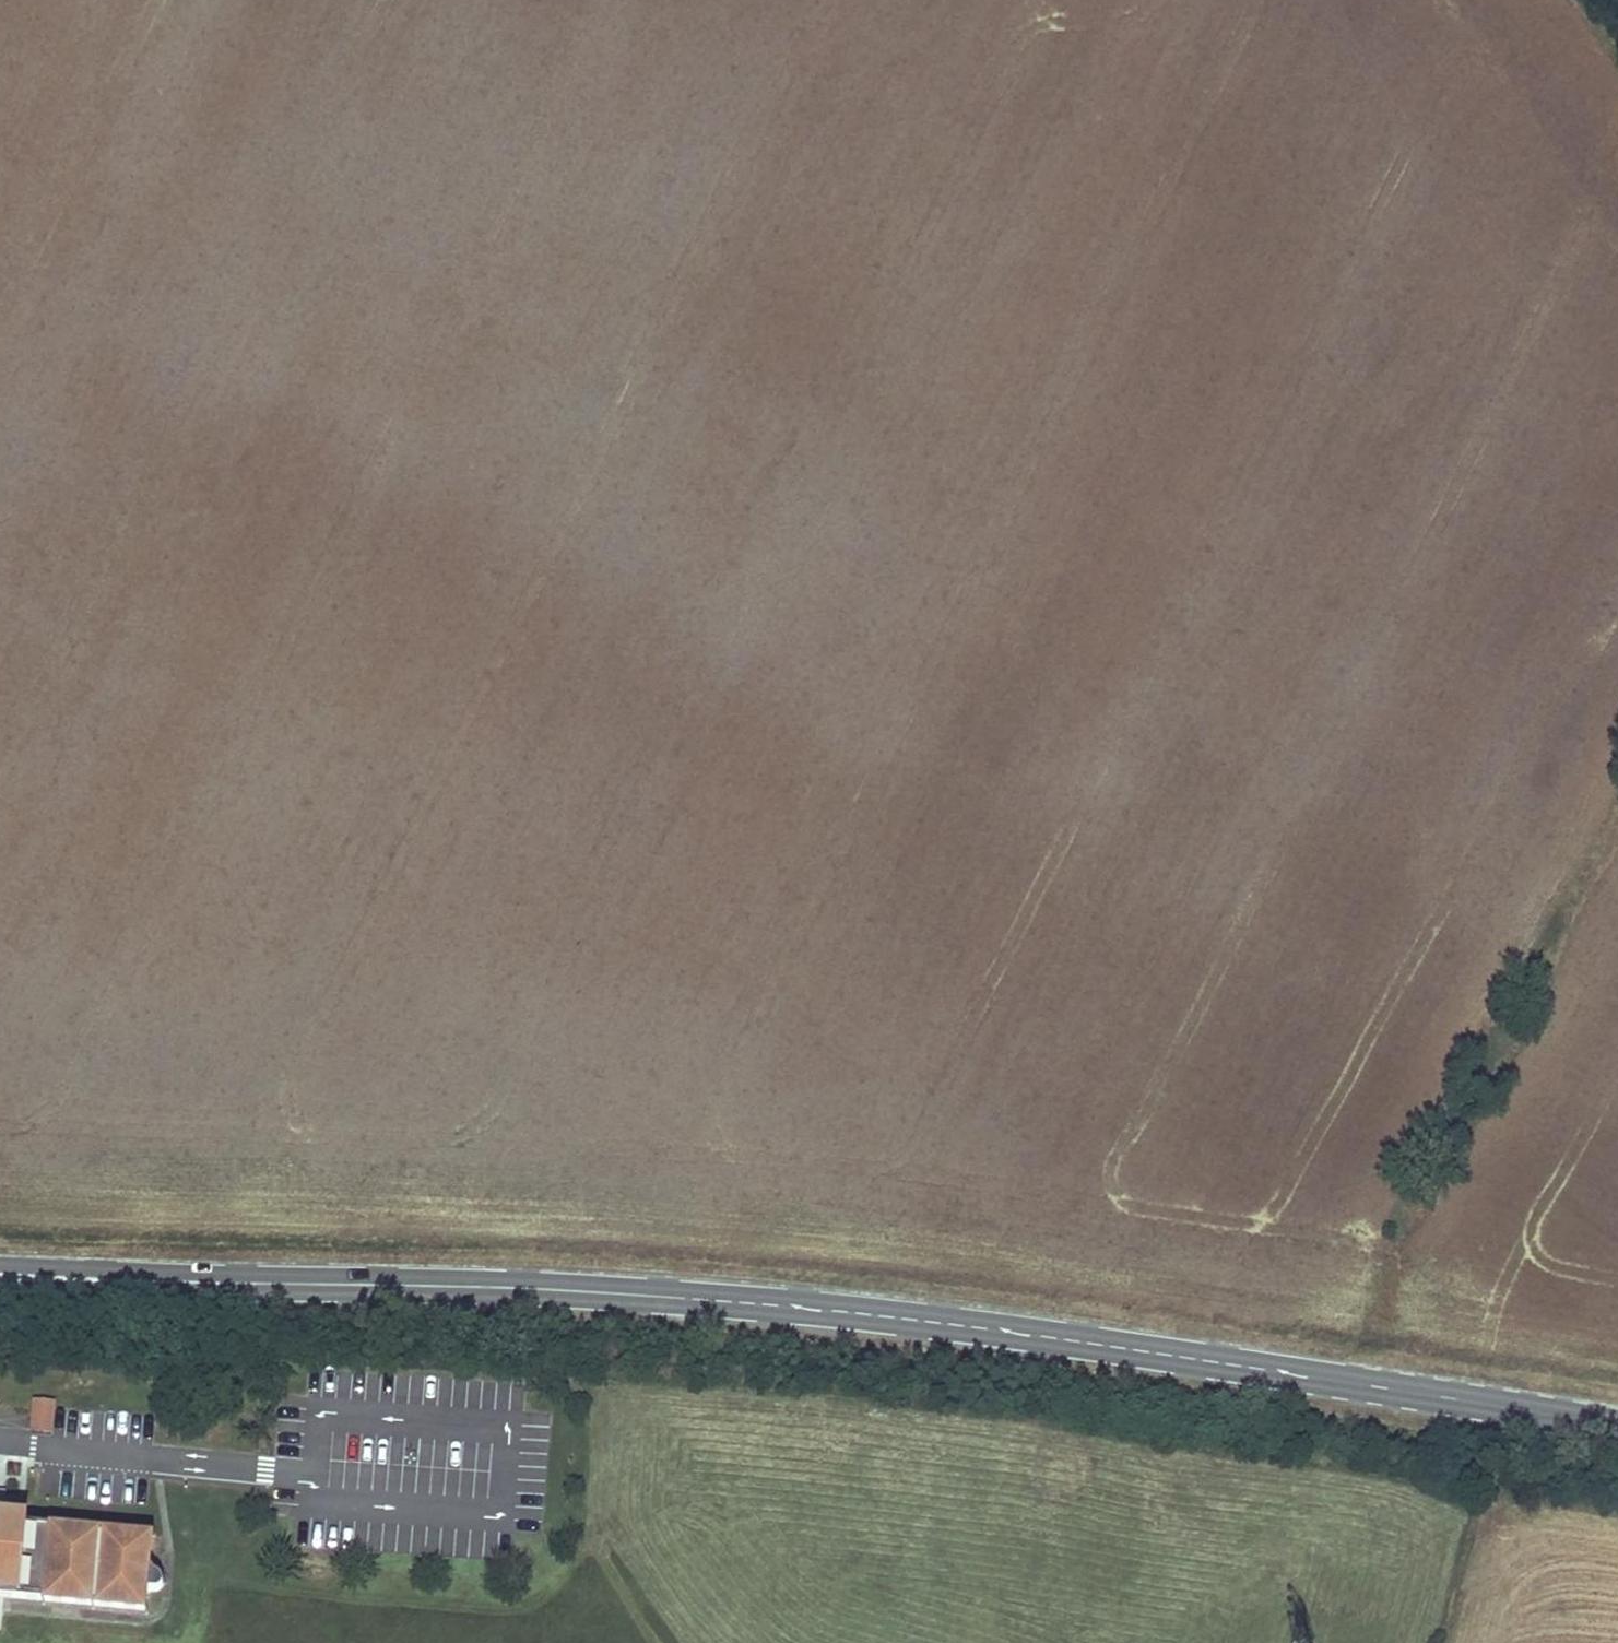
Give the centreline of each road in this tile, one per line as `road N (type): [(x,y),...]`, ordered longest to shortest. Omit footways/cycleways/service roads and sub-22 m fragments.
road 1 (tertiary): [(243,1283),(631,1292),(833,1308),(1617,1425)]
road 2 (tertiary): [(243,1283),(0,1266)]
road 3 (tertiary): [(0,1289),(243,1283)]

